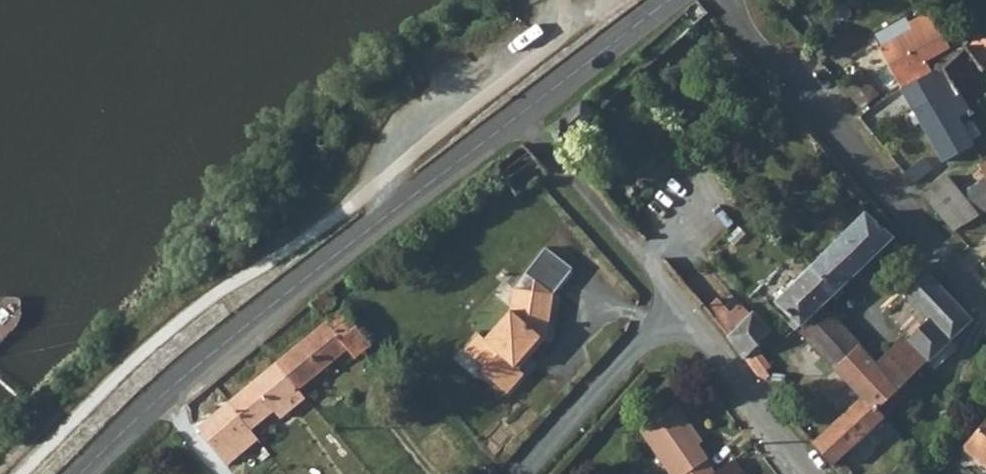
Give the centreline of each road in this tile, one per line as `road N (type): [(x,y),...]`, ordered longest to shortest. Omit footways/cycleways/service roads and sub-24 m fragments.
road 1 (secondary): [(518,110),(169,389),(79,473)]
road 2 (unclassified): [(723,0),(985,299)]
road 3 (residential): [(678,309),(518,110)]
road 4 (residential): [(519,473),(678,309)]
road 5 (residential): [(808,473),(678,309)]
road 6 (secondary): [(665,0),(518,110)]

